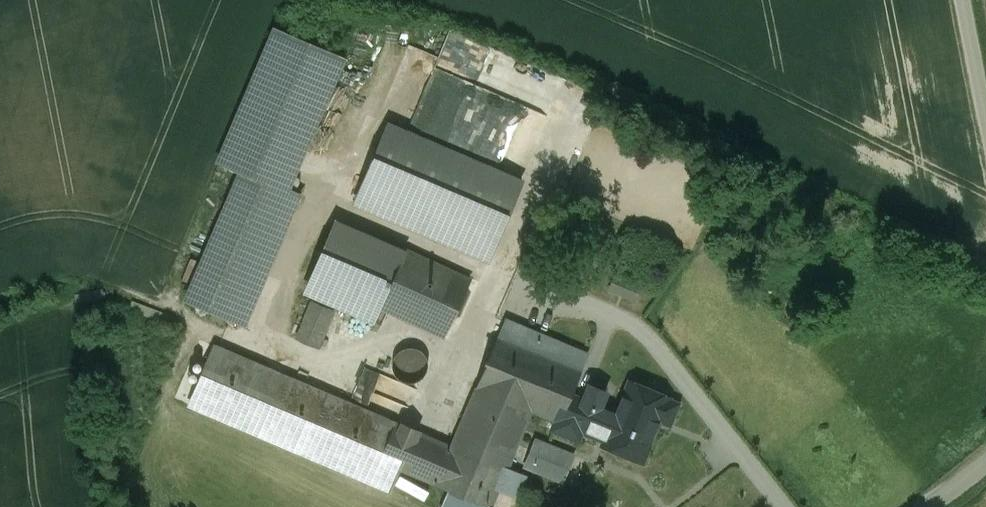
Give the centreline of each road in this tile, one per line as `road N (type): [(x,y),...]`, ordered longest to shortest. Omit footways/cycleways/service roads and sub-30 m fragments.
road 1 (unclassified): [(962,0),(985,121)]

